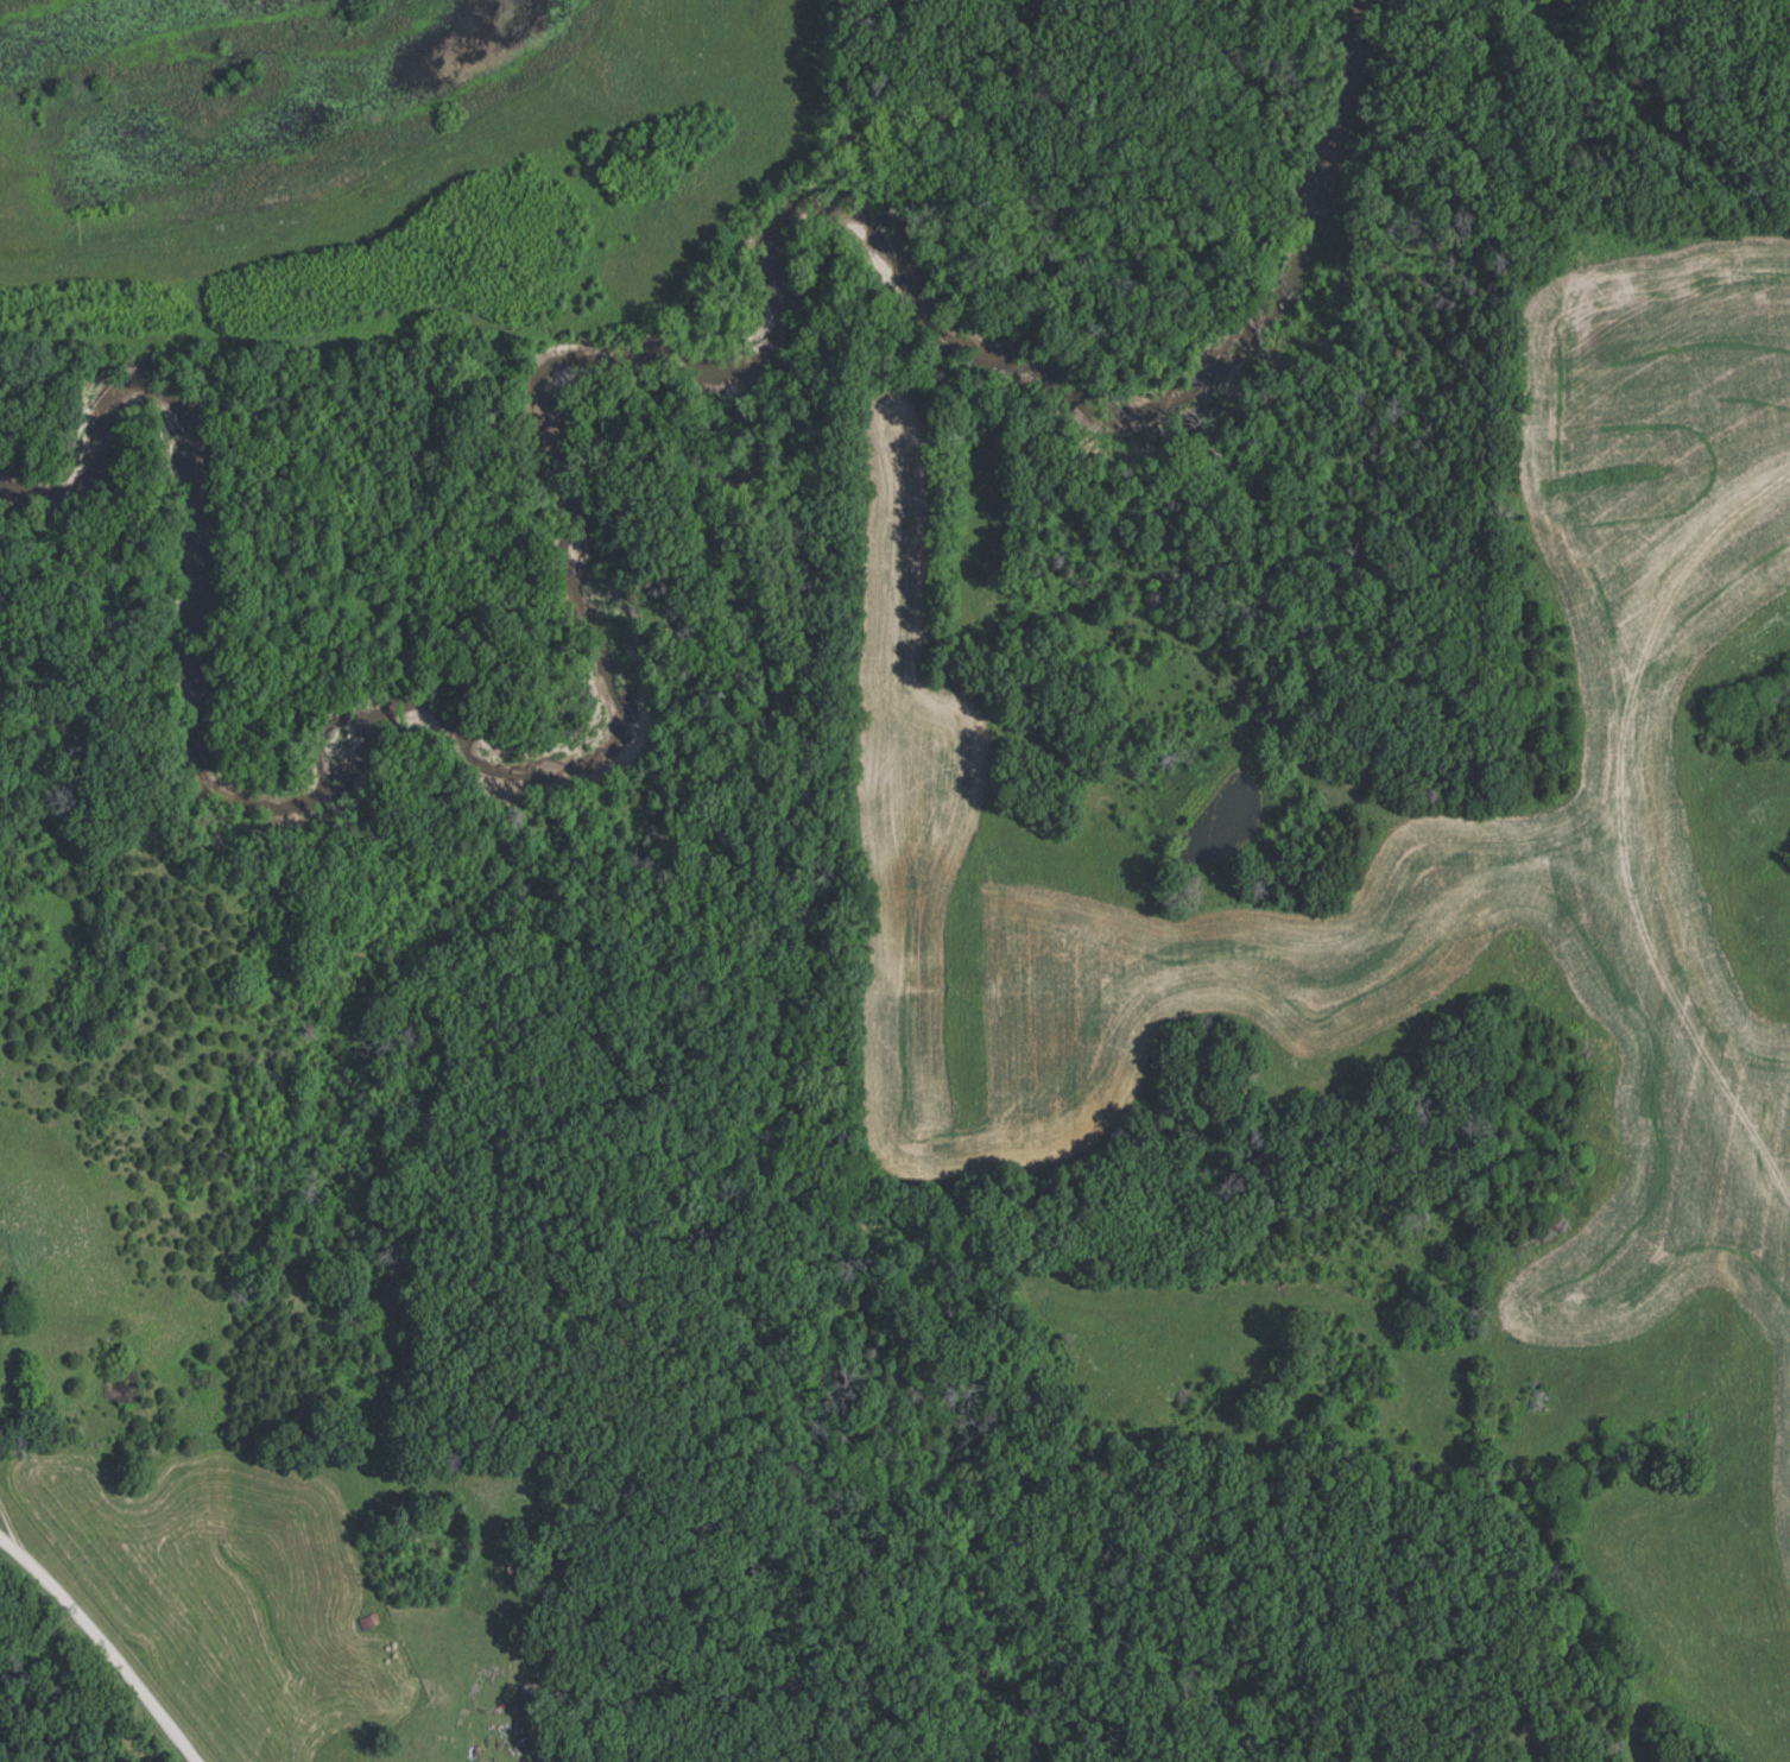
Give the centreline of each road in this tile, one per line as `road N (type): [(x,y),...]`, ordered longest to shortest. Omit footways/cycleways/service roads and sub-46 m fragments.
road 1 (residential): [(200,1761),(88,1618),(0,1533)]

